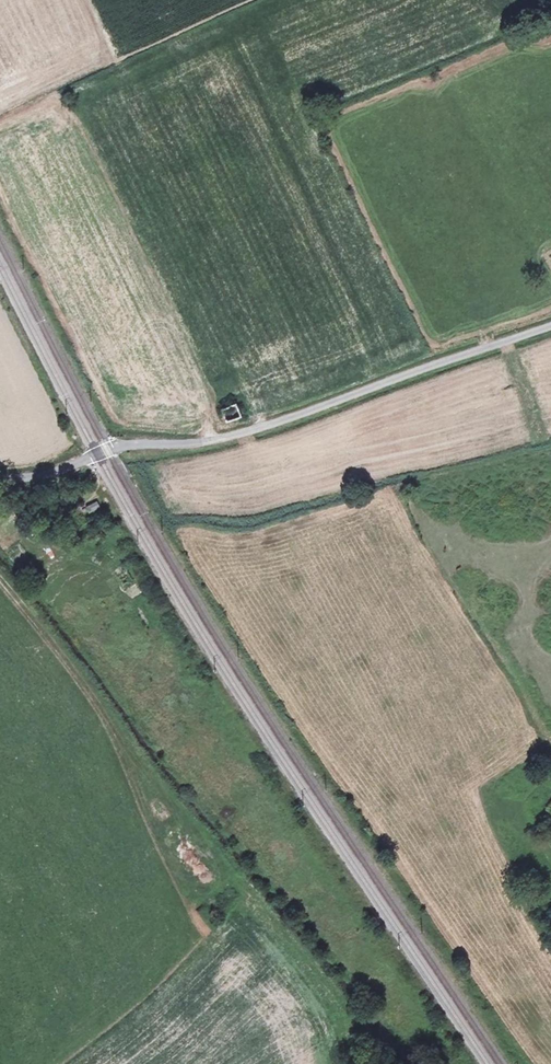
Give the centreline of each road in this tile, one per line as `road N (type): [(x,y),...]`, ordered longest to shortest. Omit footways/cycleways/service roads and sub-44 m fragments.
road 1 (unclassified): [(0,477),(58,470),(109,450),(265,428),(550,325)]

